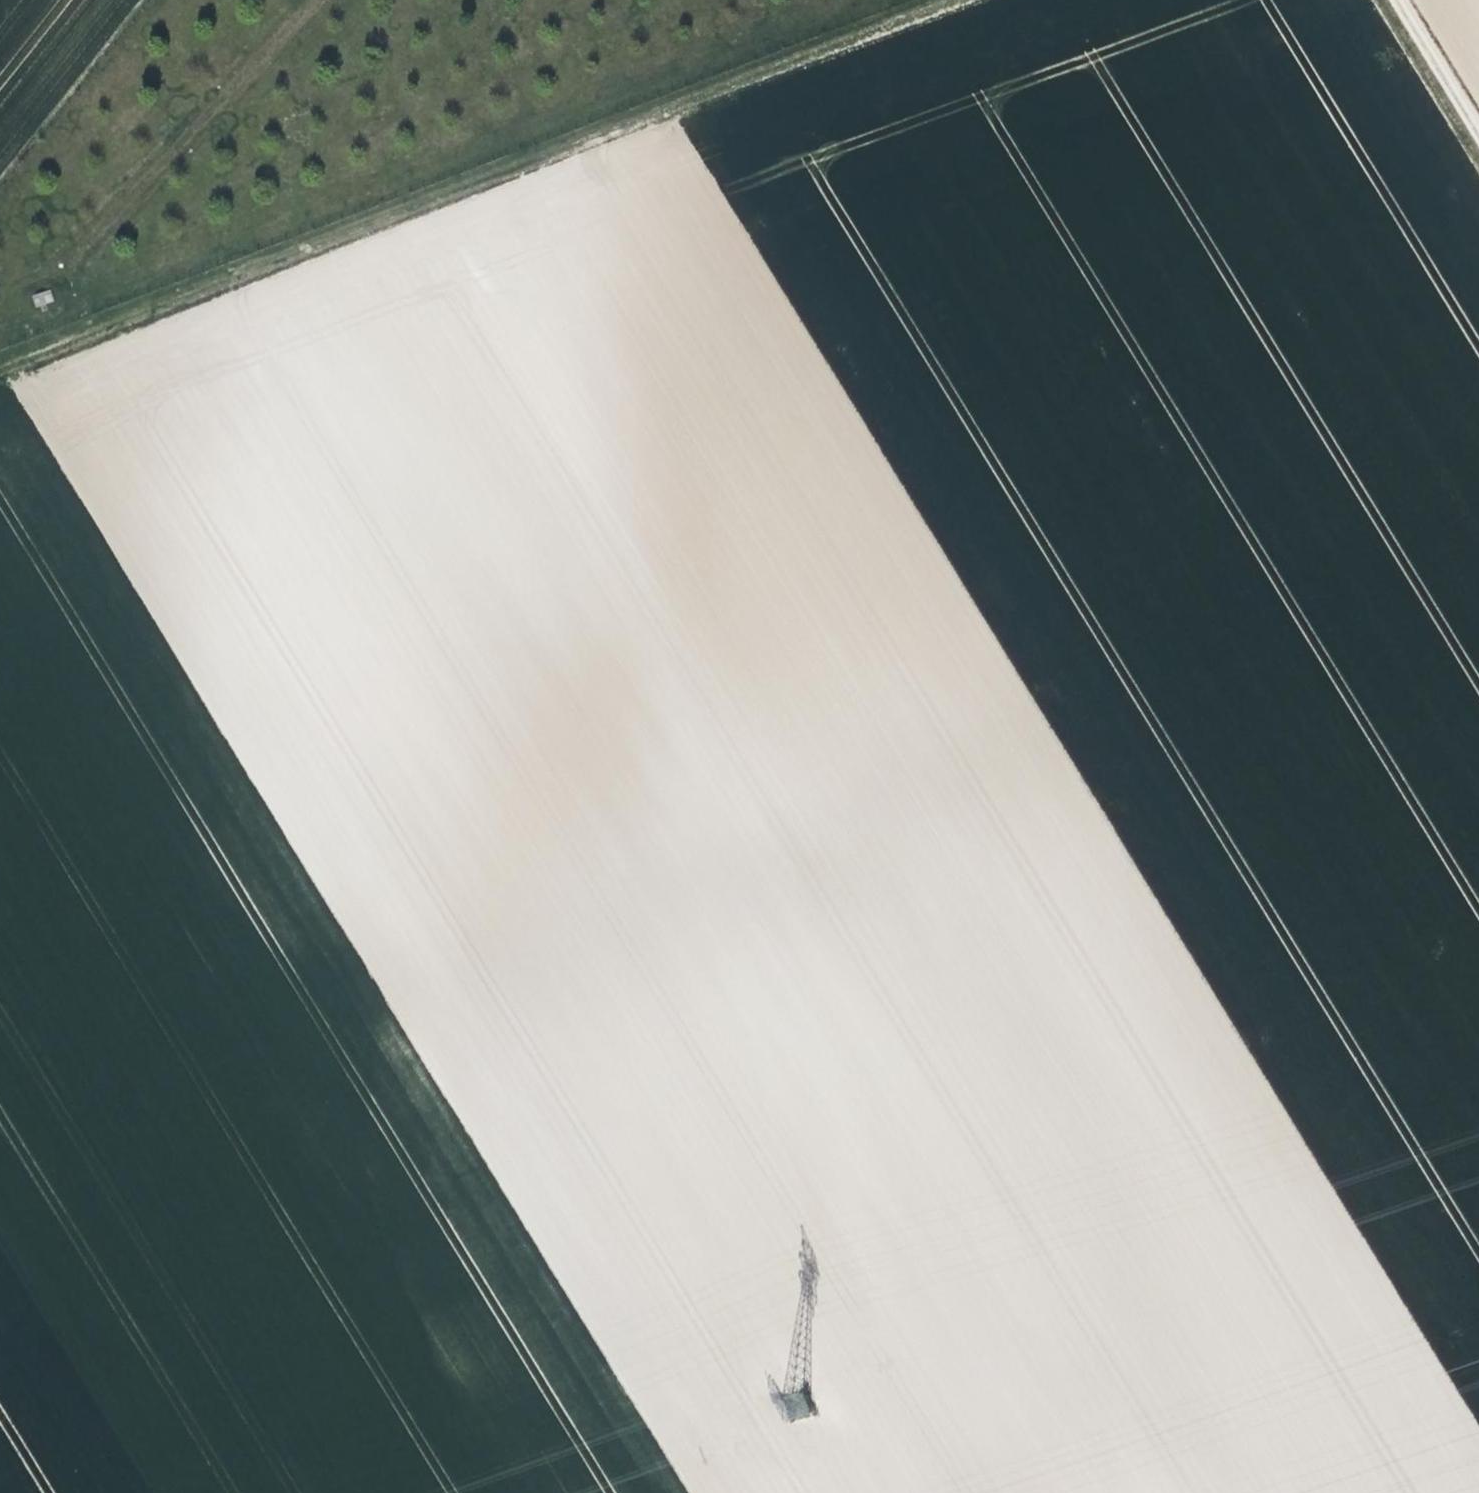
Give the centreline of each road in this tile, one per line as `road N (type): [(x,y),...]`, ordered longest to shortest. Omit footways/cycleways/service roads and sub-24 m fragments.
road 1 (track): [(0,375),(975,0)]
road 2 (track): [(1478,140),(1393,0)]

